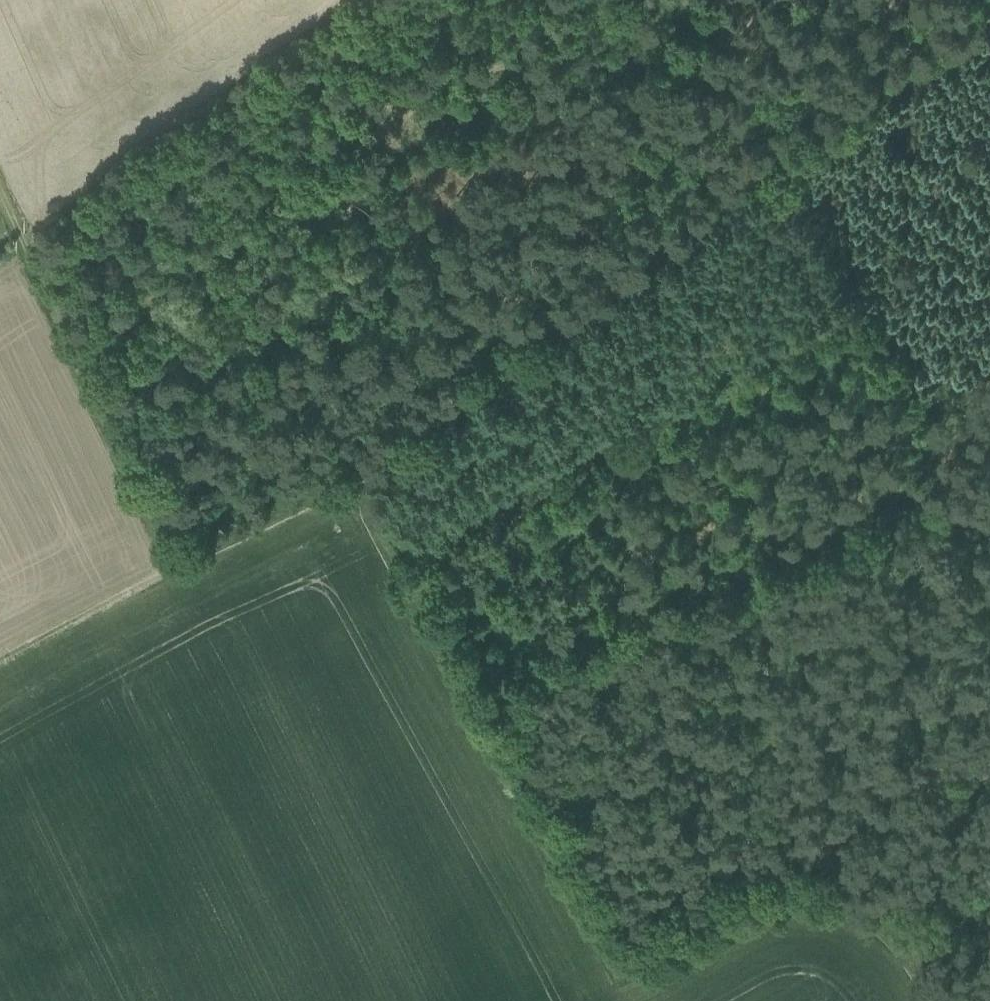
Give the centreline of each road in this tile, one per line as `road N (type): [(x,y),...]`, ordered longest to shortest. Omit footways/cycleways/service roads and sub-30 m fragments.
road 1 (track): [(345,485),(598,951),(649,969),(766,915),(795,906),(837,911),(876,934),(924,1000)]
road 2 (track): [(989,26),(345,485)]
road 3 (track): [(428,637),(535,574),(614,496),(637,461),(792,363),(823,370),(844,393),(871,447),(797,482),(767,531),(746,547)]
road 4 (track): [(690,17),(523,63),(462,71),(412,96),(386,153),(363,179),(175,276),(90,391)]
road 5 (track): [(345,485),(0,666)]
road 6 (track): [(348,0),(52,217)]
road 7 (track): [(169,572),(20,240)]
road 8 (track): [(989,869),(877,610)]
road 9 (track): [(871,0),(743,80),(722,72),(697,31)]

